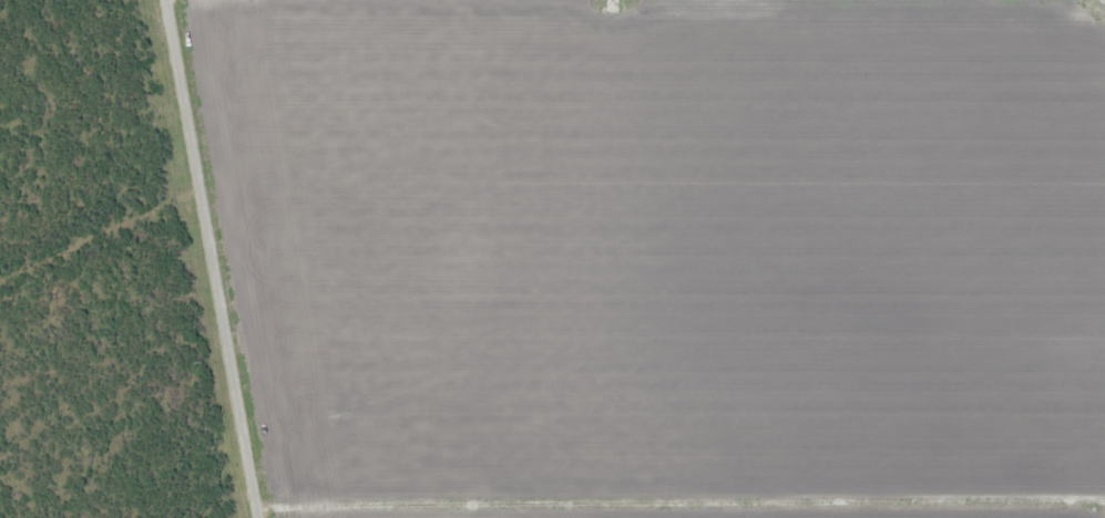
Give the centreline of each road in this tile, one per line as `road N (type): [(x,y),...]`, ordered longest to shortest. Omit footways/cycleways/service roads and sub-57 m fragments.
road 1 (track): [(250,510),(1104,499)]
road 2 (residential): [(252,517),(188,182),(165,0)]
road 3 (track): [(0,265),(132,197),(188,182)]

